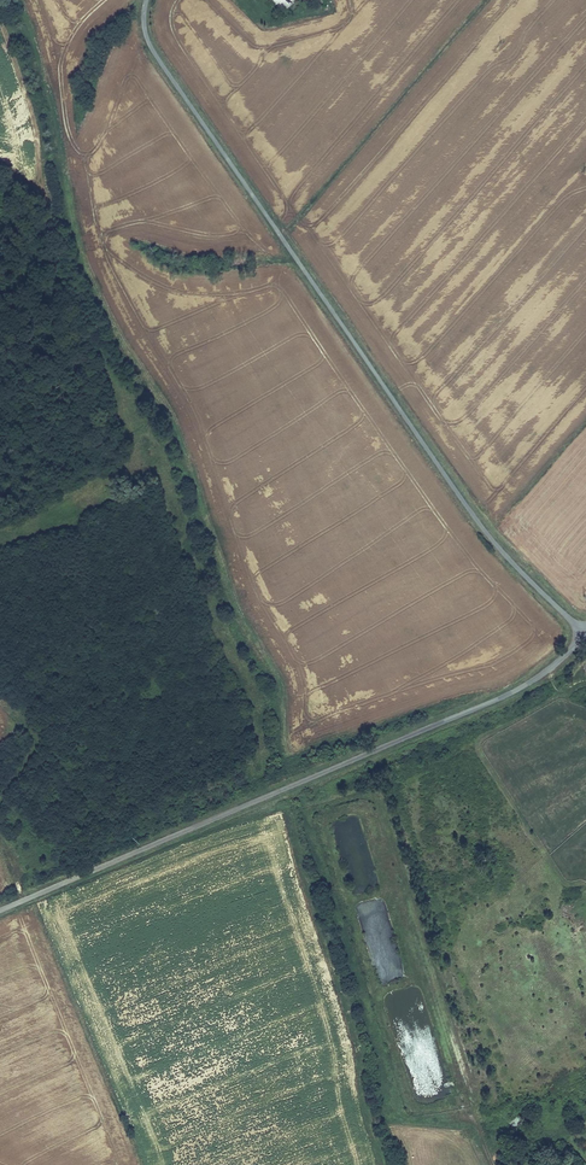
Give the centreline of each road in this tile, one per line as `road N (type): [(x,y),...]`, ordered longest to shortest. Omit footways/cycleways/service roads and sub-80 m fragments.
road 1 (unclassified): [(585,636),(470,510),(161,64),(145,29),(147,0)]
road 2 (unclassified): [(0,910),(496,700),(585,636)]
road 3 (track): [(0,12),(39,119),(46,188)]

